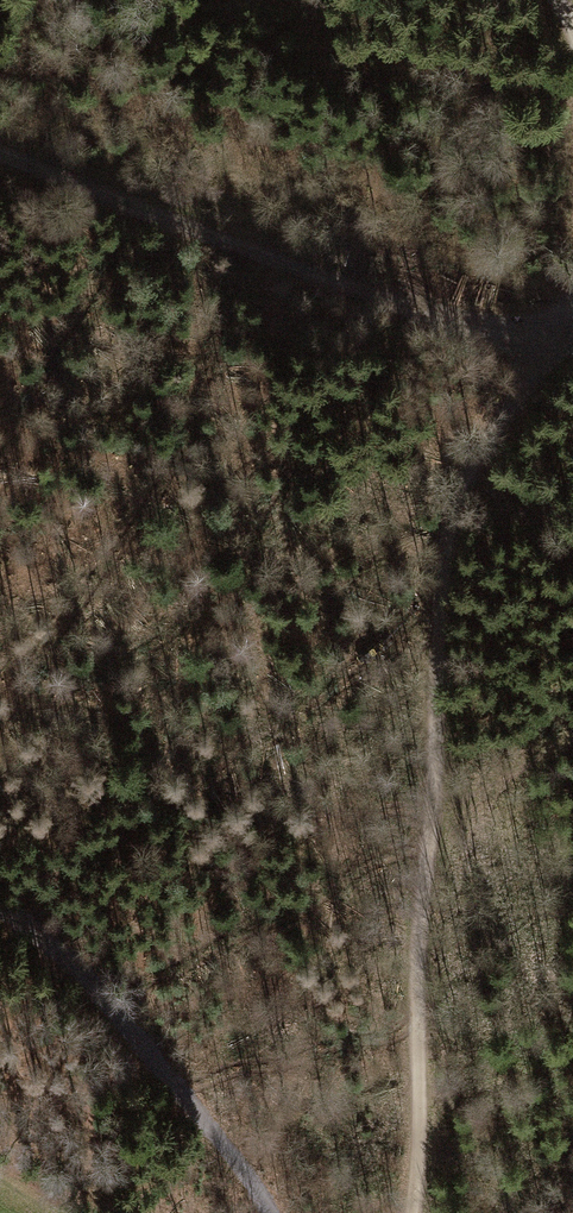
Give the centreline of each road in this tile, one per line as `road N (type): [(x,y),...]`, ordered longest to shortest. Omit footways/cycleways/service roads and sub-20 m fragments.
road 1 (track): [(412,1212),(419,915),(449,520),(461,481),(572,301)]
road 2 (track): [(0,154),(439,314),(572,337)]
road 3 (track): [(0,910),(115,1014),(272,1212)]
road 4 (track): [(430,821),(572,736)]

